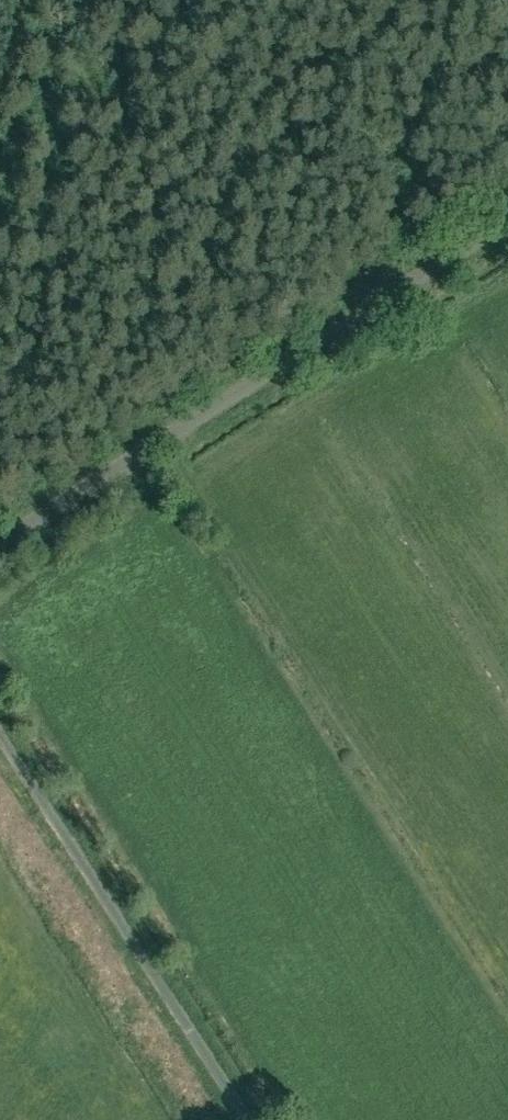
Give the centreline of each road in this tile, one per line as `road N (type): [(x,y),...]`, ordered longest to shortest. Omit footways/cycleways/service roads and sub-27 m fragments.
road 1 (residential): [(507,195),(0,504)]
road 2 (unclassified): [(249,1119),(0,711)]

